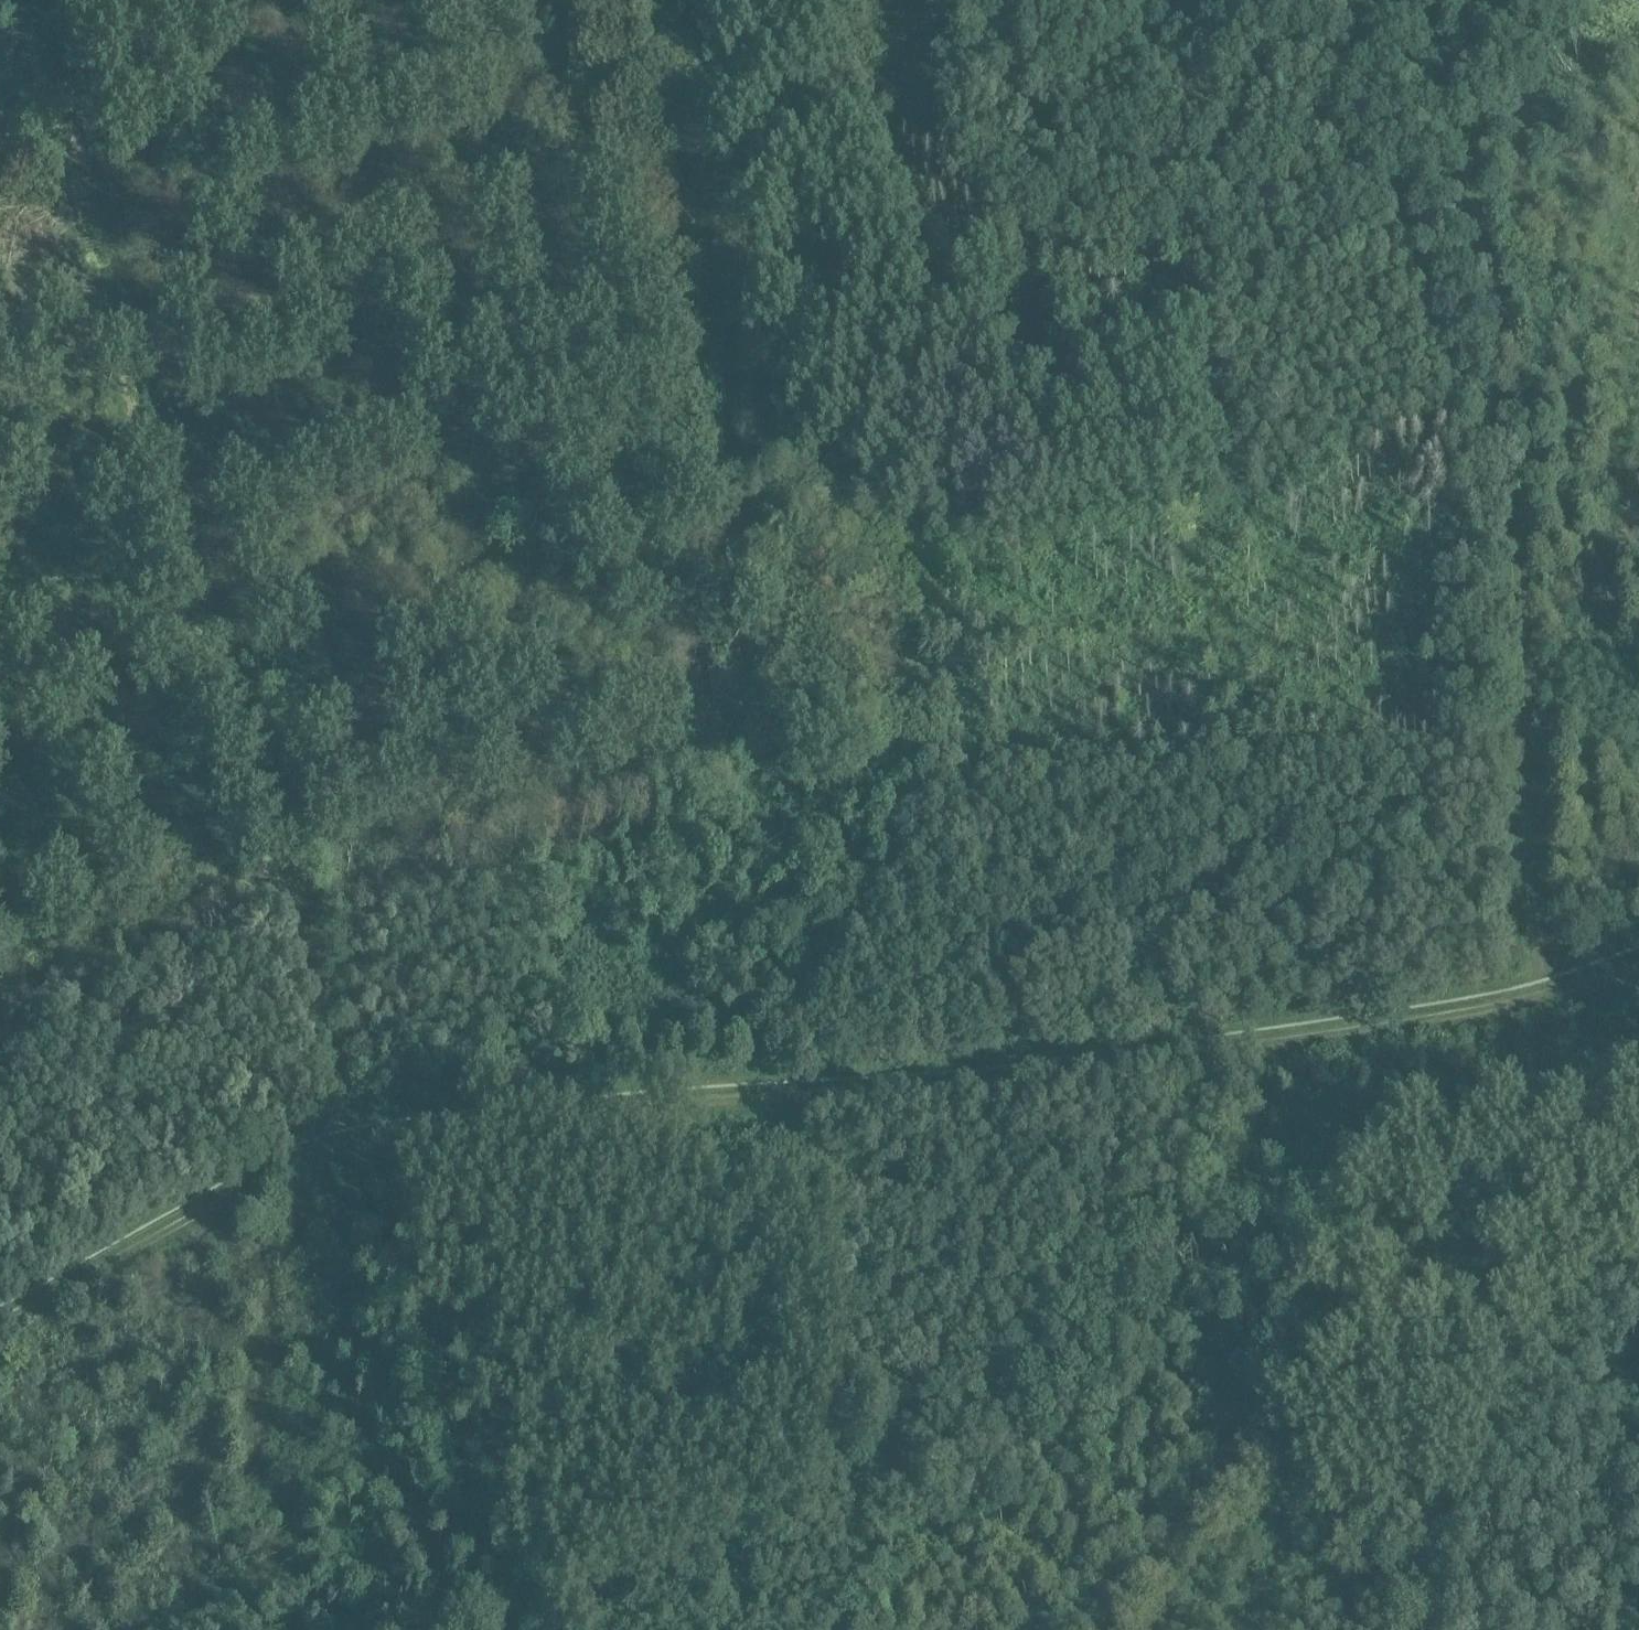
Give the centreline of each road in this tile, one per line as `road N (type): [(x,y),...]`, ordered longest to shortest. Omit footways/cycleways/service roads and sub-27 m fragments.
road 1 (track): [(0,1322),(275,1172),(369,1138),(1055,1073),(1364,1030),(1543,996),(1638,962)]
road 2 (track): [(1543,996),(1495,294),(1420,0)]

